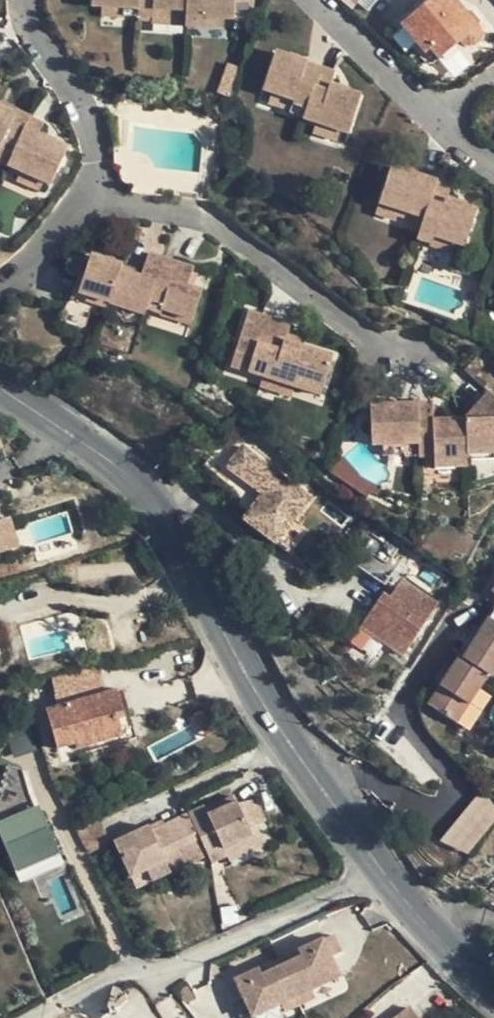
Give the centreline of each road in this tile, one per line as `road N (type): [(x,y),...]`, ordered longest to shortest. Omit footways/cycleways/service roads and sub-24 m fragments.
road 1 (residential): [(31,1017),(115,973),(162,977),(381,871)]
road 2 (residential): [(315,780),(348,770),(429,809),(456,806),(451,774),(411,731),(408,713),(467,610)]
road 3 (residential): [(99,199),(200,213),(371,341),(409,350)]
road 4 (residential): [(147,494),(257,695),(315,780)]
road 5 (residential): [(147,494),(196,500),(355,592)]
road 6 (residential): [(99,199),(84,112),(23,15),(28,0)]
road 7 (residential): [(310,0),(445,126)]
road 8 (residential): [(0,388),(147,494)]
road 9 (residential): [(0,292),(99,199)]

